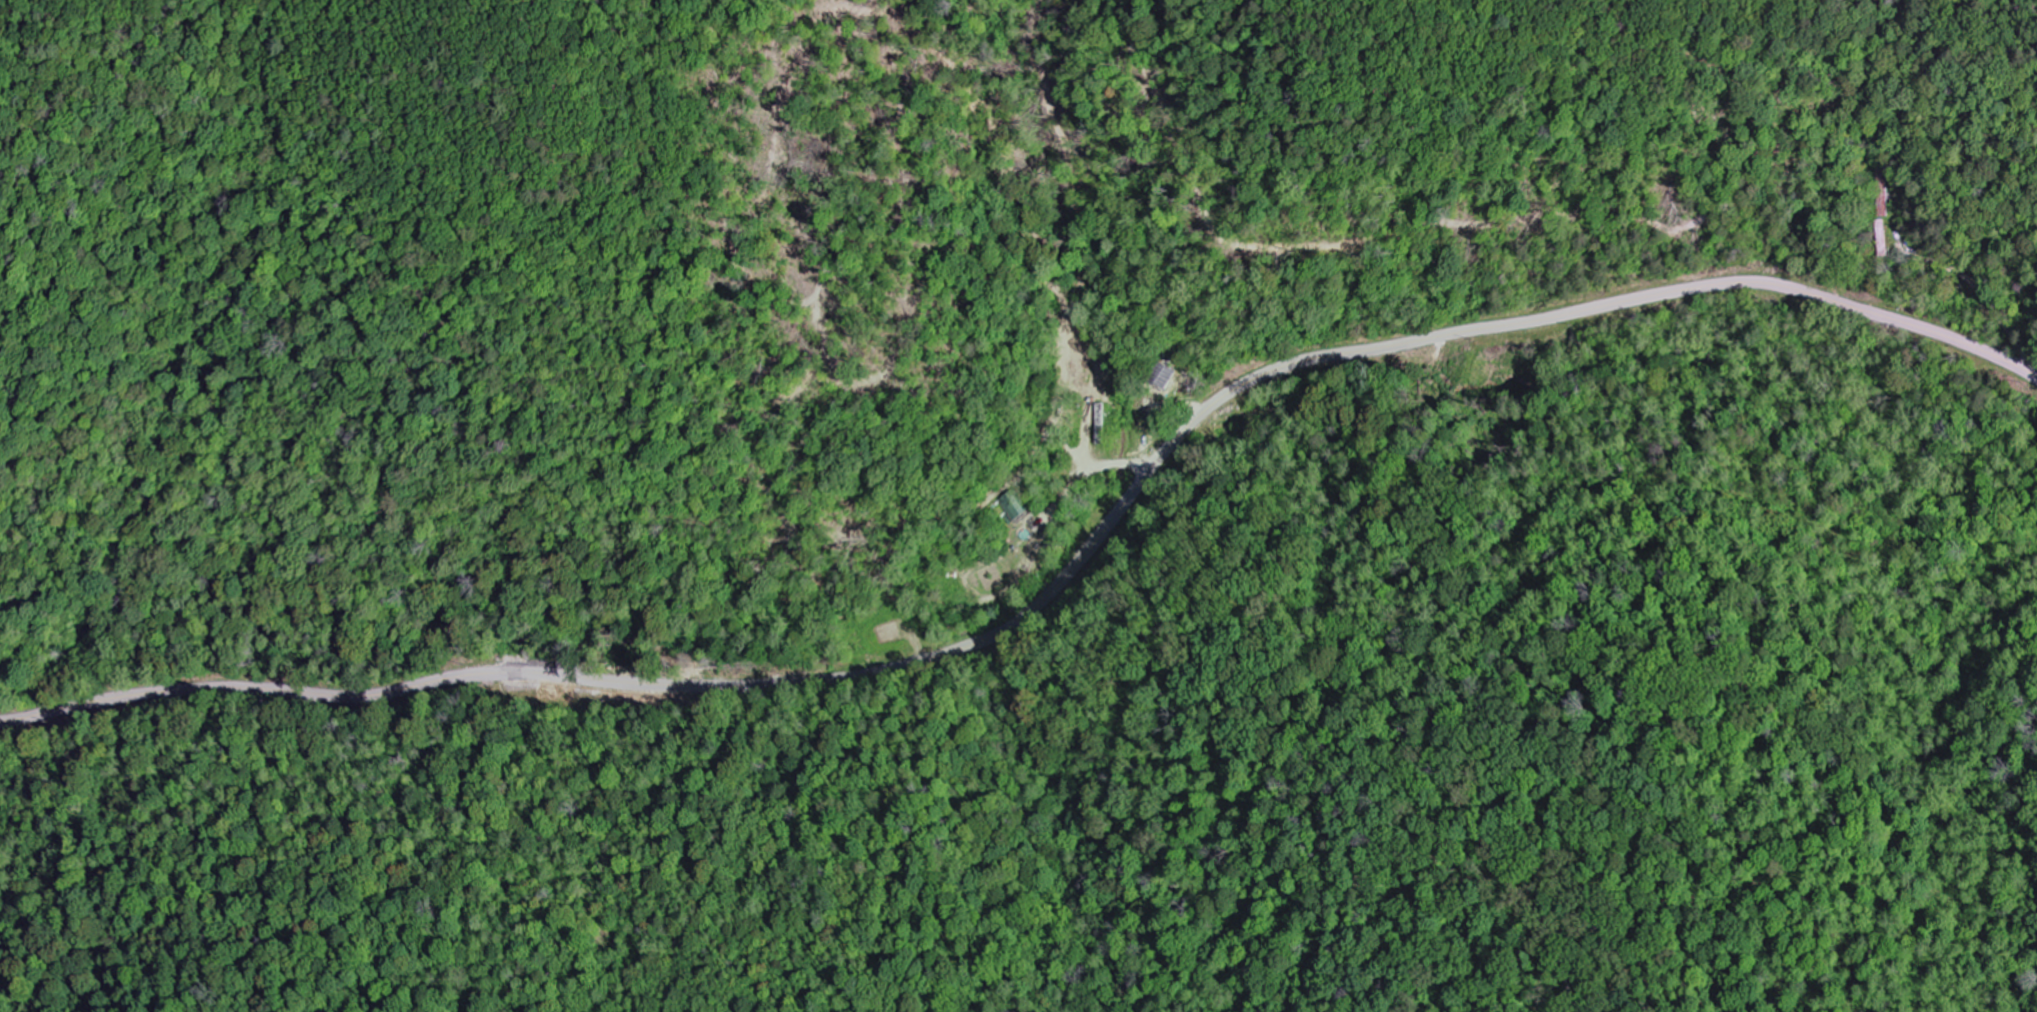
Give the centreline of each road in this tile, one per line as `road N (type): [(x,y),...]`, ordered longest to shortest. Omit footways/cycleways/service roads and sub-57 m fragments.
road 1 (tertiary): [(2036,377),(1941,335),(1779,286),(1675,291),(1330,357),(1256,379),(1215,407),(1037,608),(998,634),(897,670),(780,689),(631,689),(503,672),(366,694),(181,688),(0,719)]
road 2 (residential): [(2036,287),(1851,307)]

